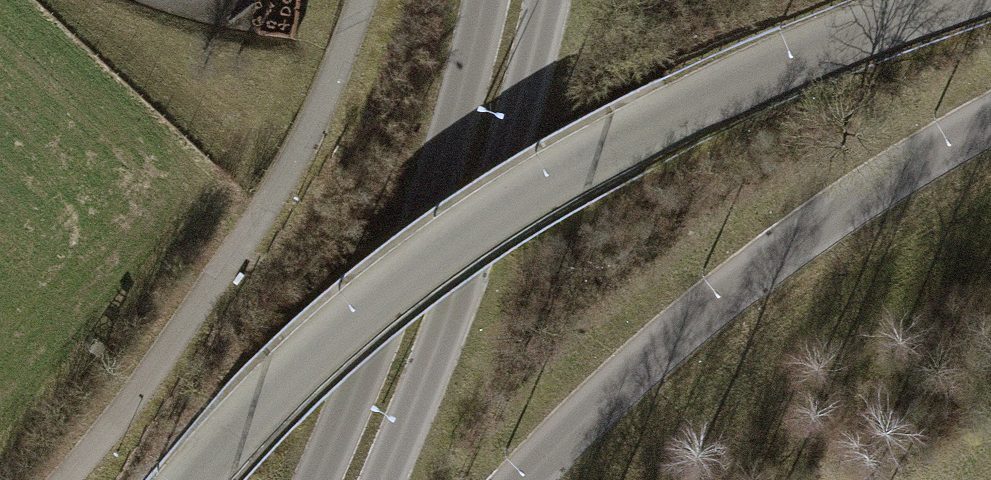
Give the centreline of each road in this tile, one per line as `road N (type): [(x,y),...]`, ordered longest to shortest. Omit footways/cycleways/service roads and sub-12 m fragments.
road 1 (tertiary): [(939,0),(805,54),(536,193),(355,317),(185,479)]
road 2 (tertiary): [(526,479),(632,372),(758,263),(990,119)]
road 3 (track): [(364,0),(269,207),(66,479)]
road 4 (tertiary): [(484,0),(427,205),(316,479)]
road 5 (tertiary): [(382,479),(452,314),(543,0)]

